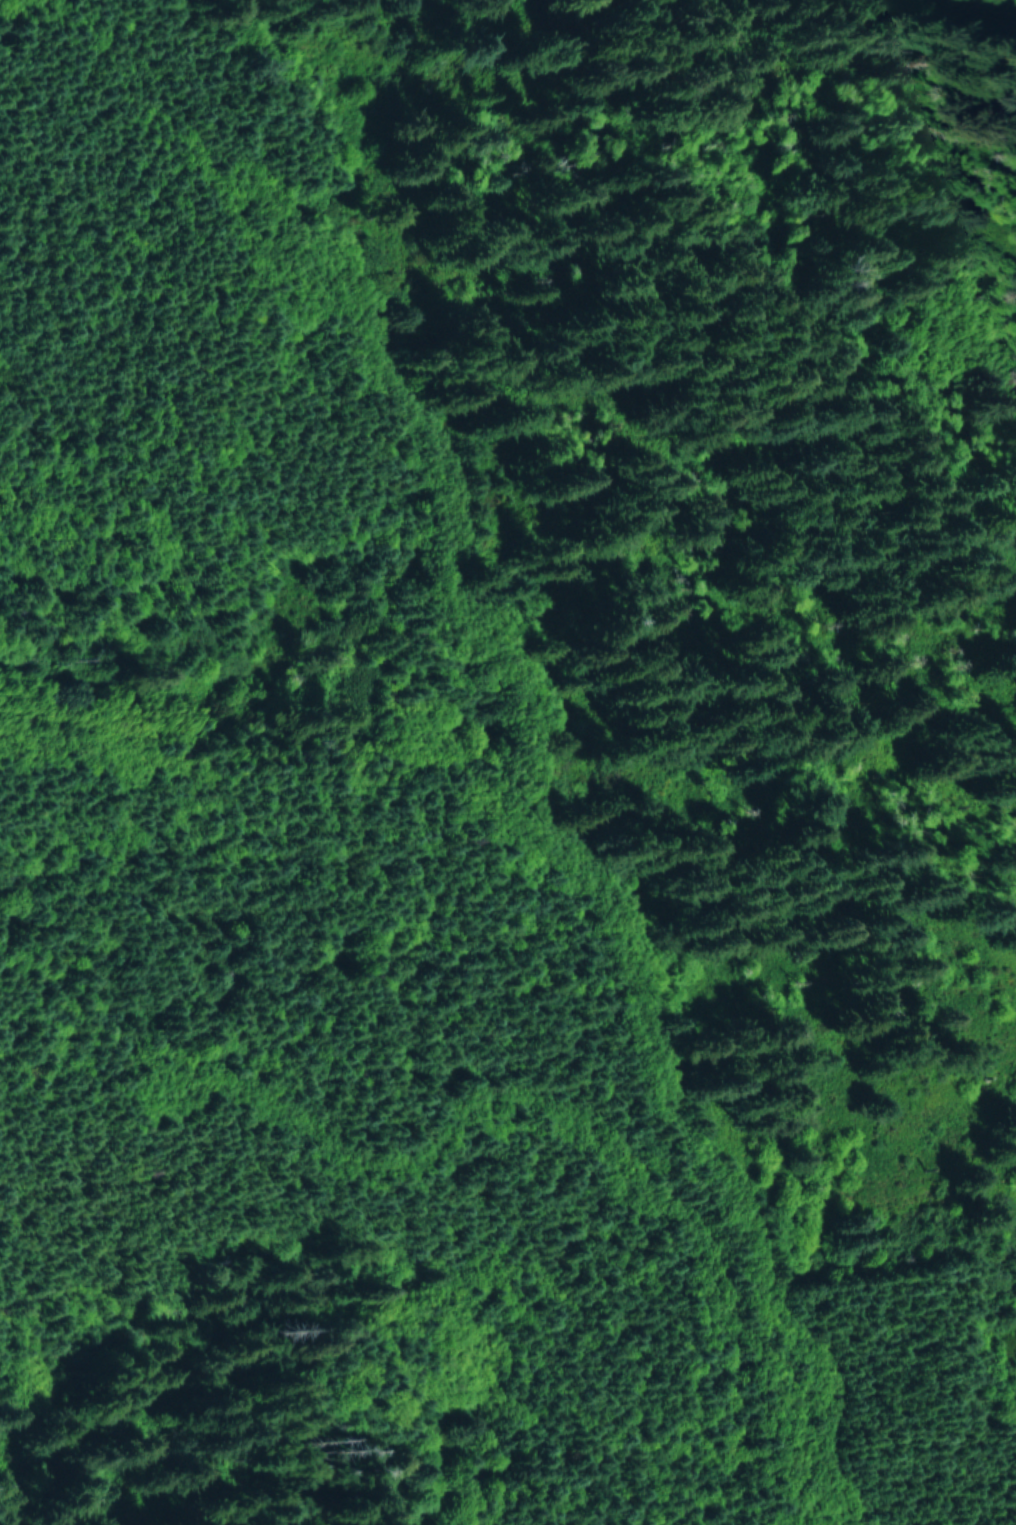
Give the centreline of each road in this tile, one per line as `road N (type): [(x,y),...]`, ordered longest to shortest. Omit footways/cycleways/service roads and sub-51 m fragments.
road 1 (track): [(1015,636),(799,613),(747,516),(784,434)]

